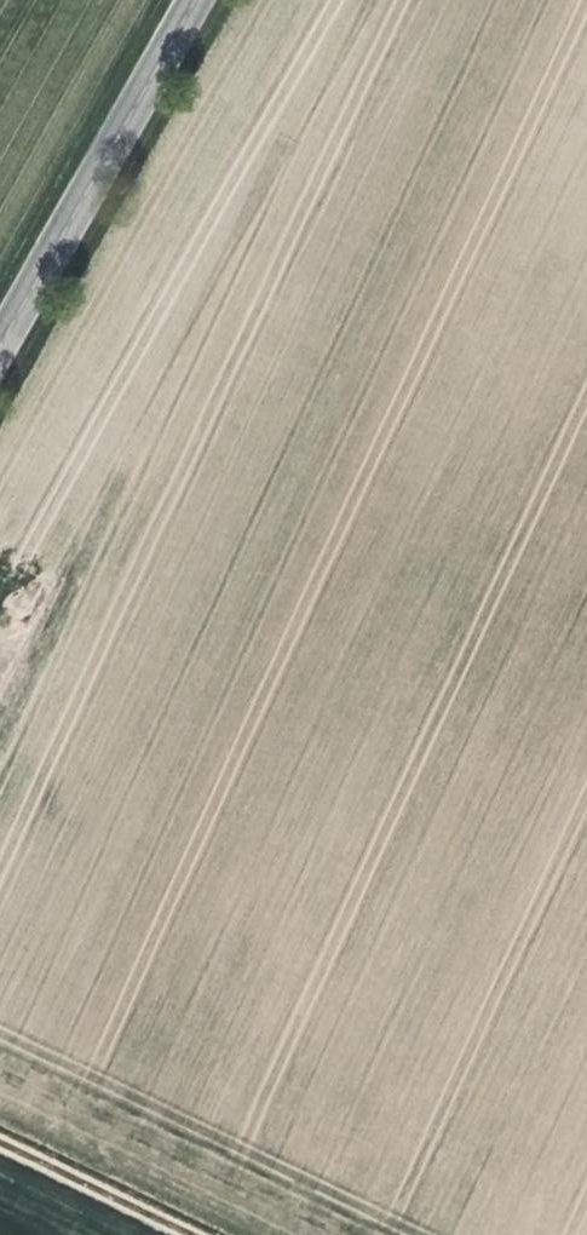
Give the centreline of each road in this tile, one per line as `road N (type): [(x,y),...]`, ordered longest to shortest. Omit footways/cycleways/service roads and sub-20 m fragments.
road 1 (secondary): [(0,344),(194,0)]
road 2 (track): [(0,1136),(203,1234)]

